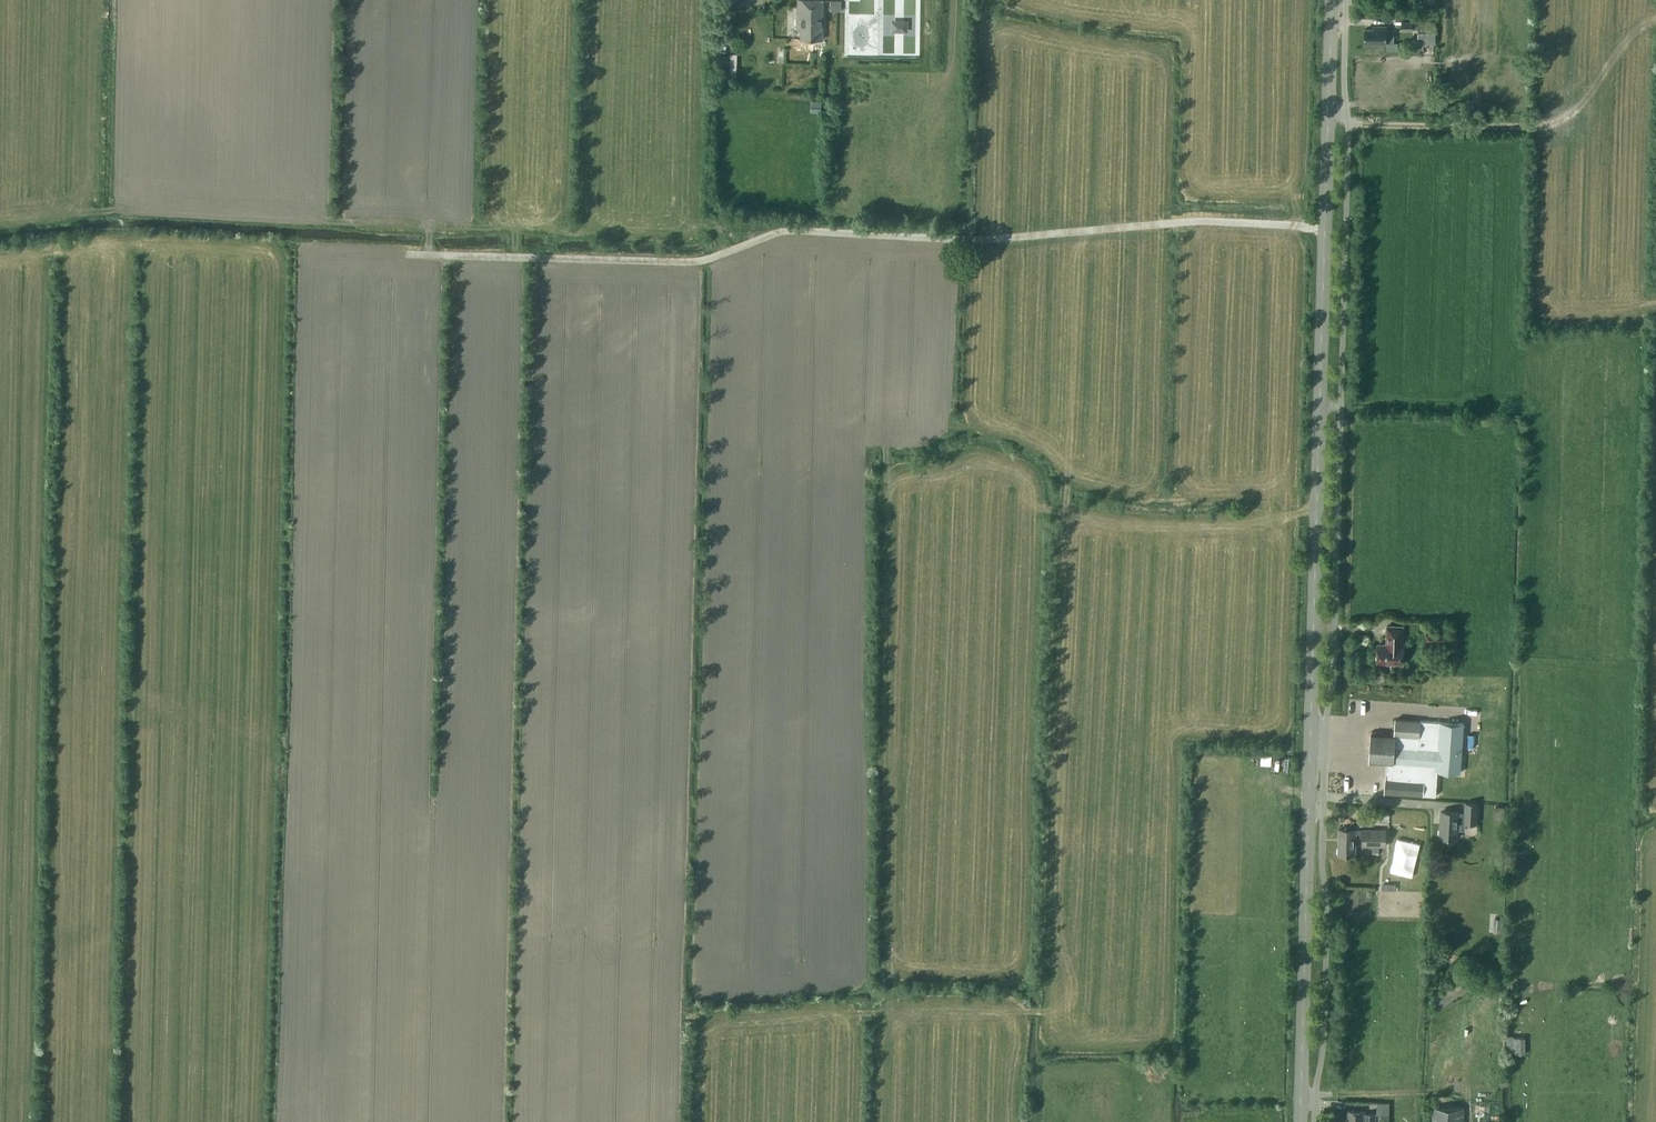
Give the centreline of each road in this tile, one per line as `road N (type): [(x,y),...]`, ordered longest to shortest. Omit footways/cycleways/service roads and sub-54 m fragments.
road 1 (tertiary): [(1301,1121),(1332,0)]

